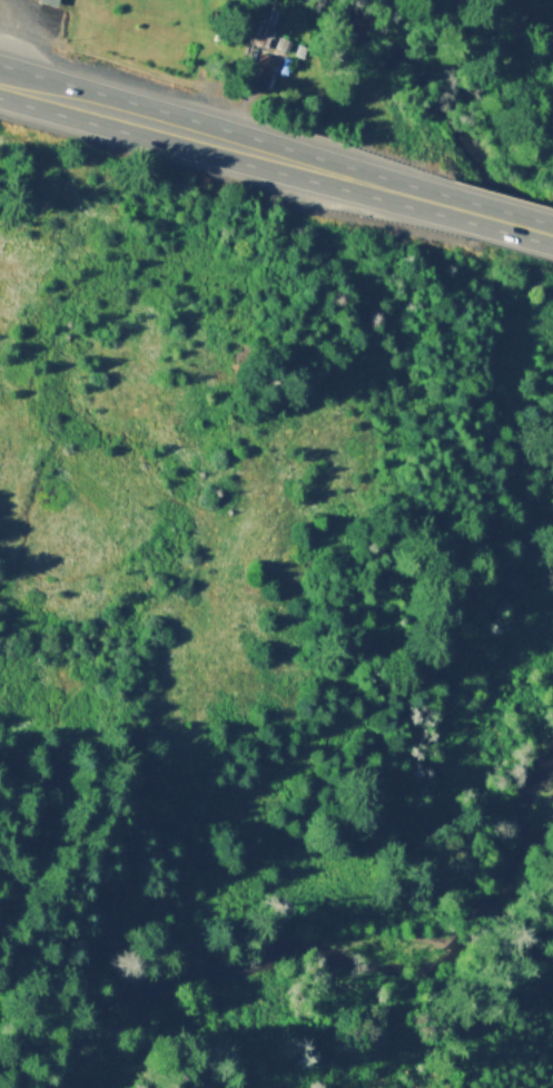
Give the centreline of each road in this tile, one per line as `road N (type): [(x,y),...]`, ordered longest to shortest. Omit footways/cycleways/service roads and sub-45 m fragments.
road 1 (trunk): [(438,200),(70,95)]

